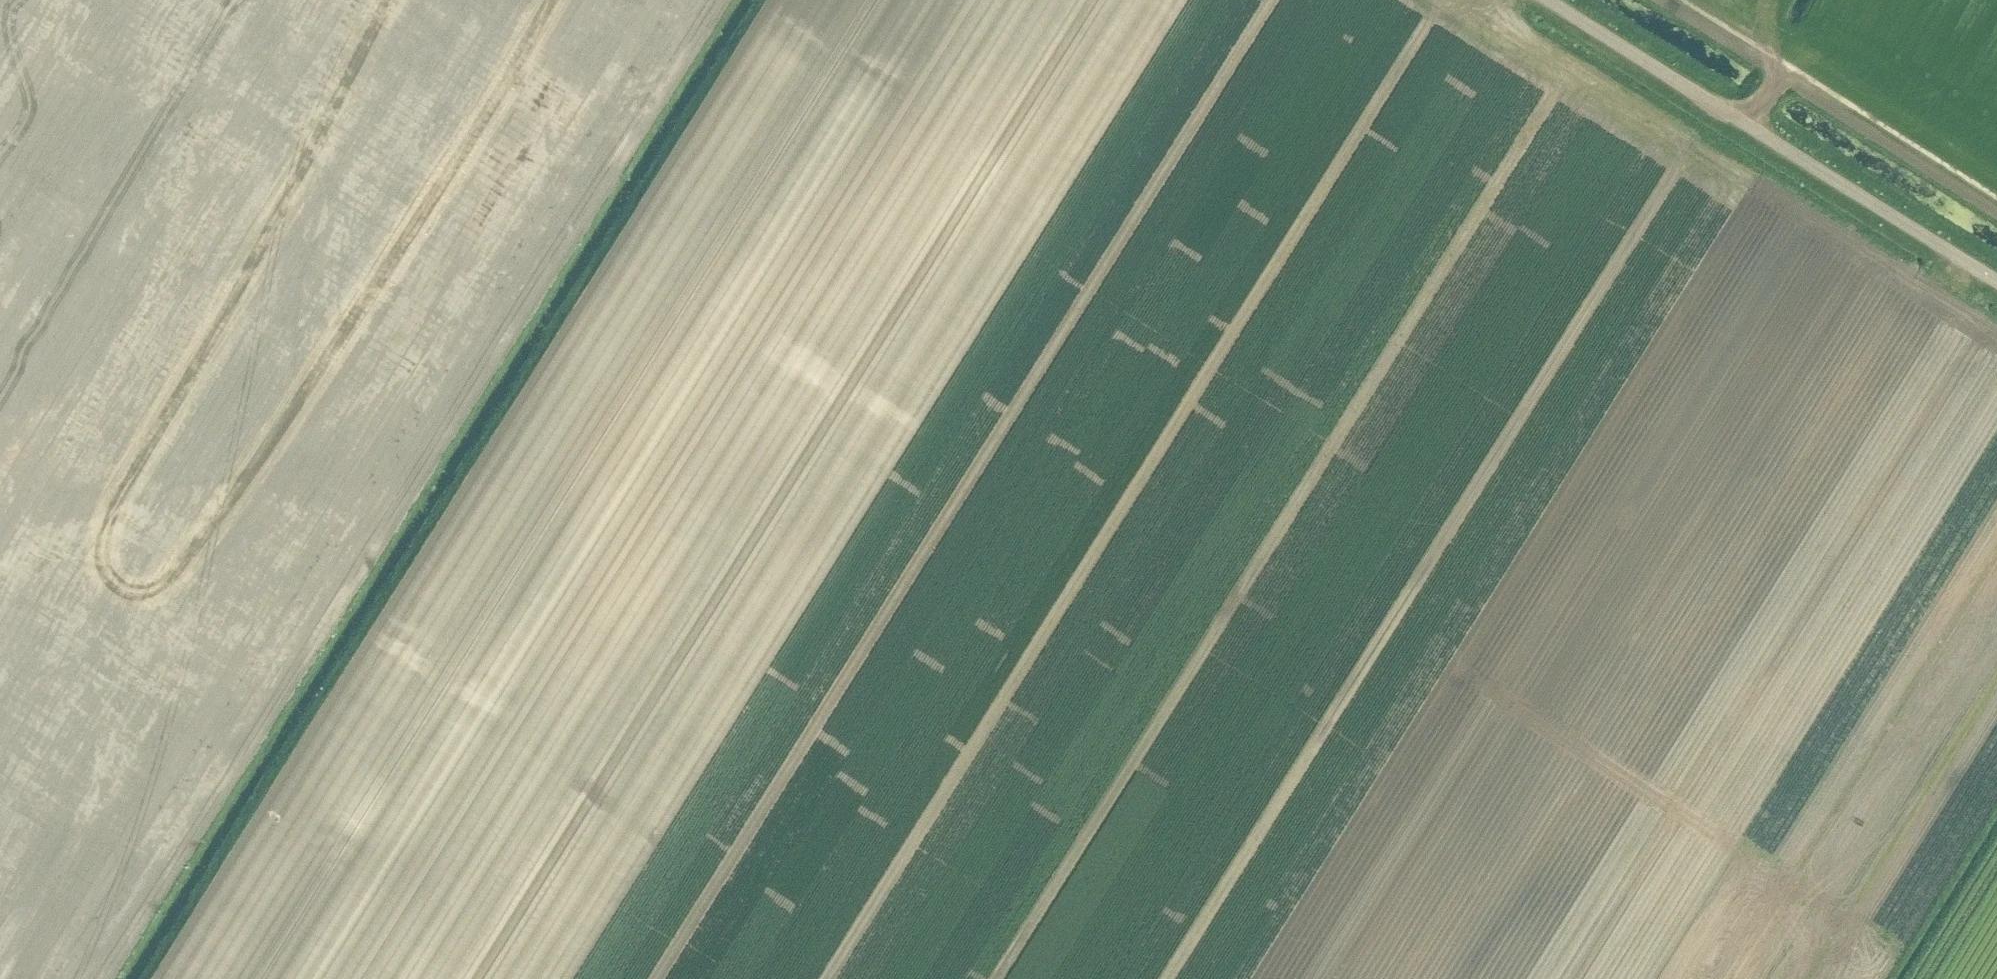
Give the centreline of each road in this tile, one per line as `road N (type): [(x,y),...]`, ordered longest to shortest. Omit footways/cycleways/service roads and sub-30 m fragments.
road 1 (unclassified): [(1996,277),(1553,0)]

